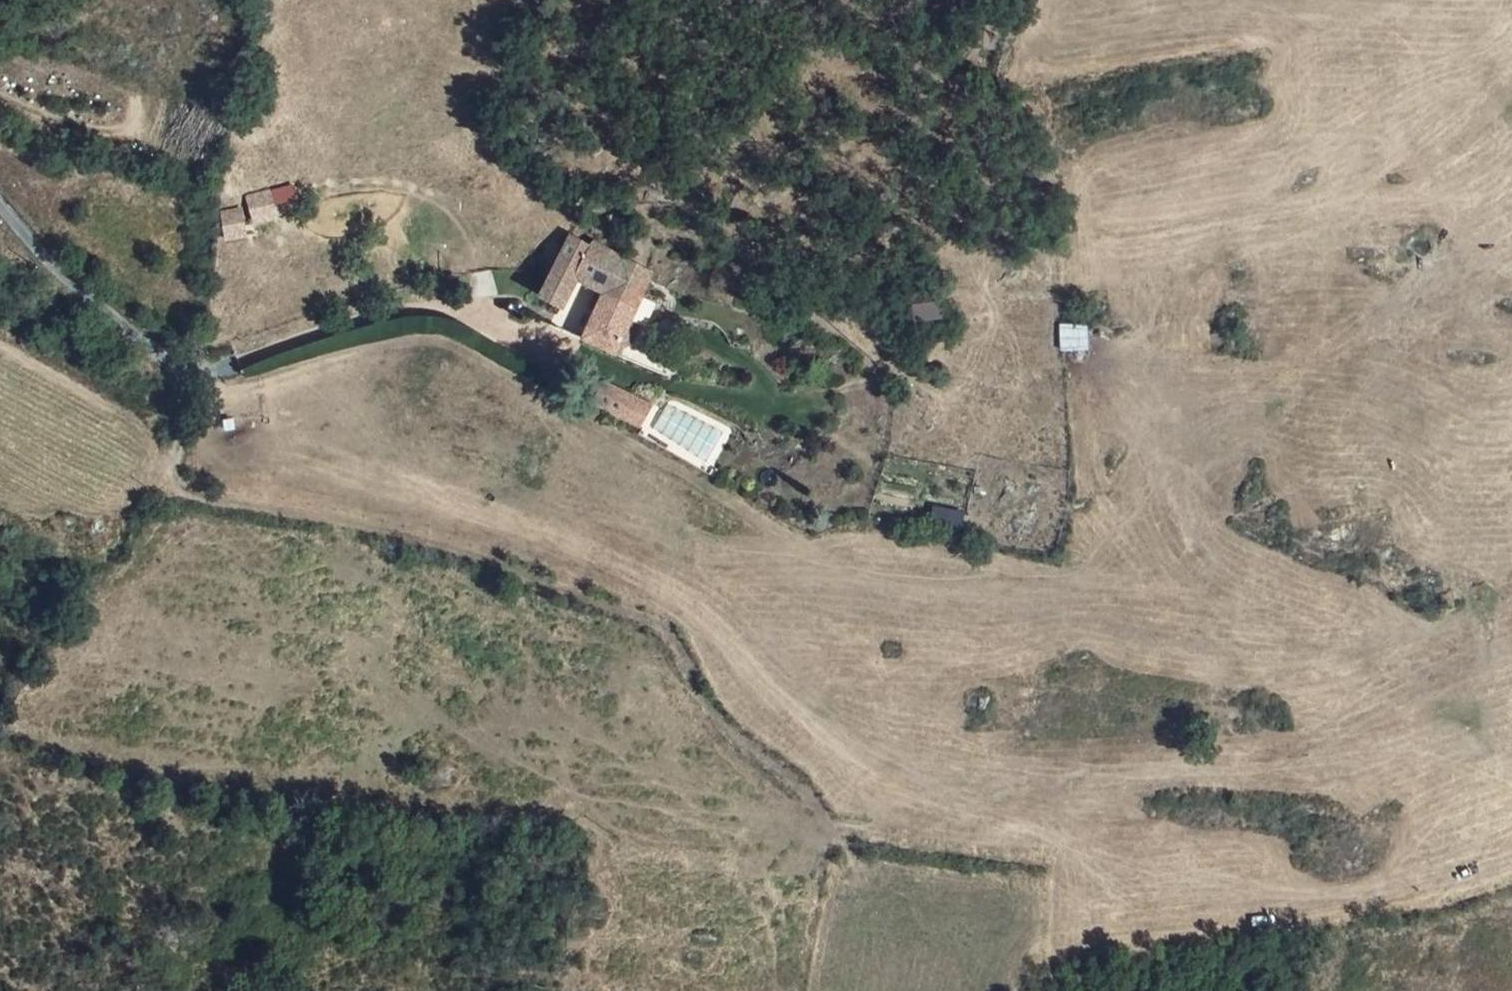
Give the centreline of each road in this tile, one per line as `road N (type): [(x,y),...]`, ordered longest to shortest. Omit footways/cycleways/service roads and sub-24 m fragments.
road 1 (unclassified): [(0,208),(81,292),(174,368)]

